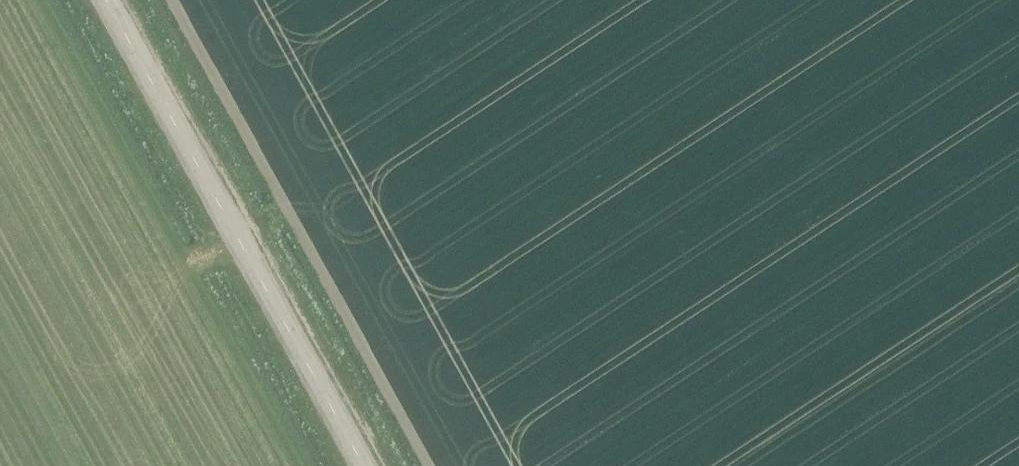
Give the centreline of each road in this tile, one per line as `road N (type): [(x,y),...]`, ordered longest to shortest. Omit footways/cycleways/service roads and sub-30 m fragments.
road 1 (tertiary): [(365,465),(108,0)]

